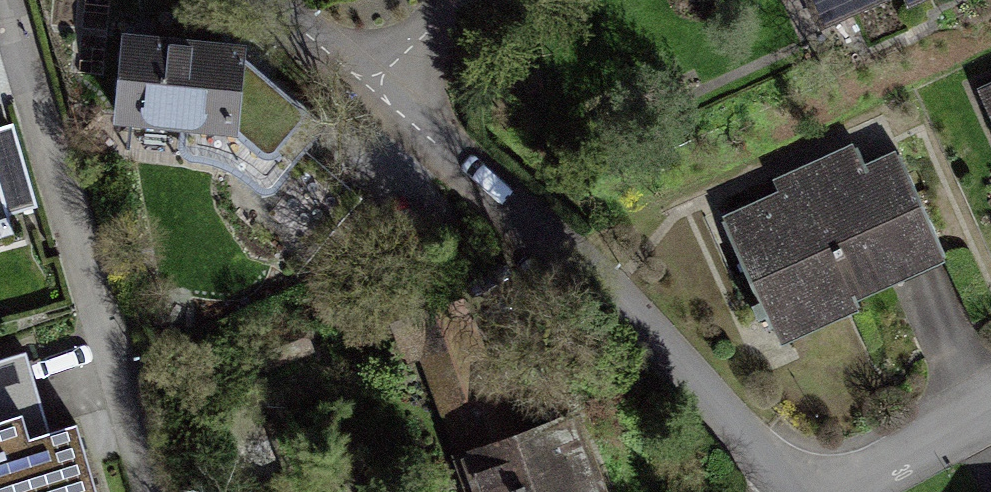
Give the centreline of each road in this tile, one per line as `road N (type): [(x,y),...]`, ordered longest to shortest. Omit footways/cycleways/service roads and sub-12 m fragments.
road 1 (residential): [(786,491),(692,375),(542,231),(372,89)]
road 2 (residential): [(132,491),(11,0)]
road 3 (residential): [(990,417),(861,491)]
road 4 (residential): [(372,89),(260,0)]
road 5 (residential): [(372,89),(453,0)]

